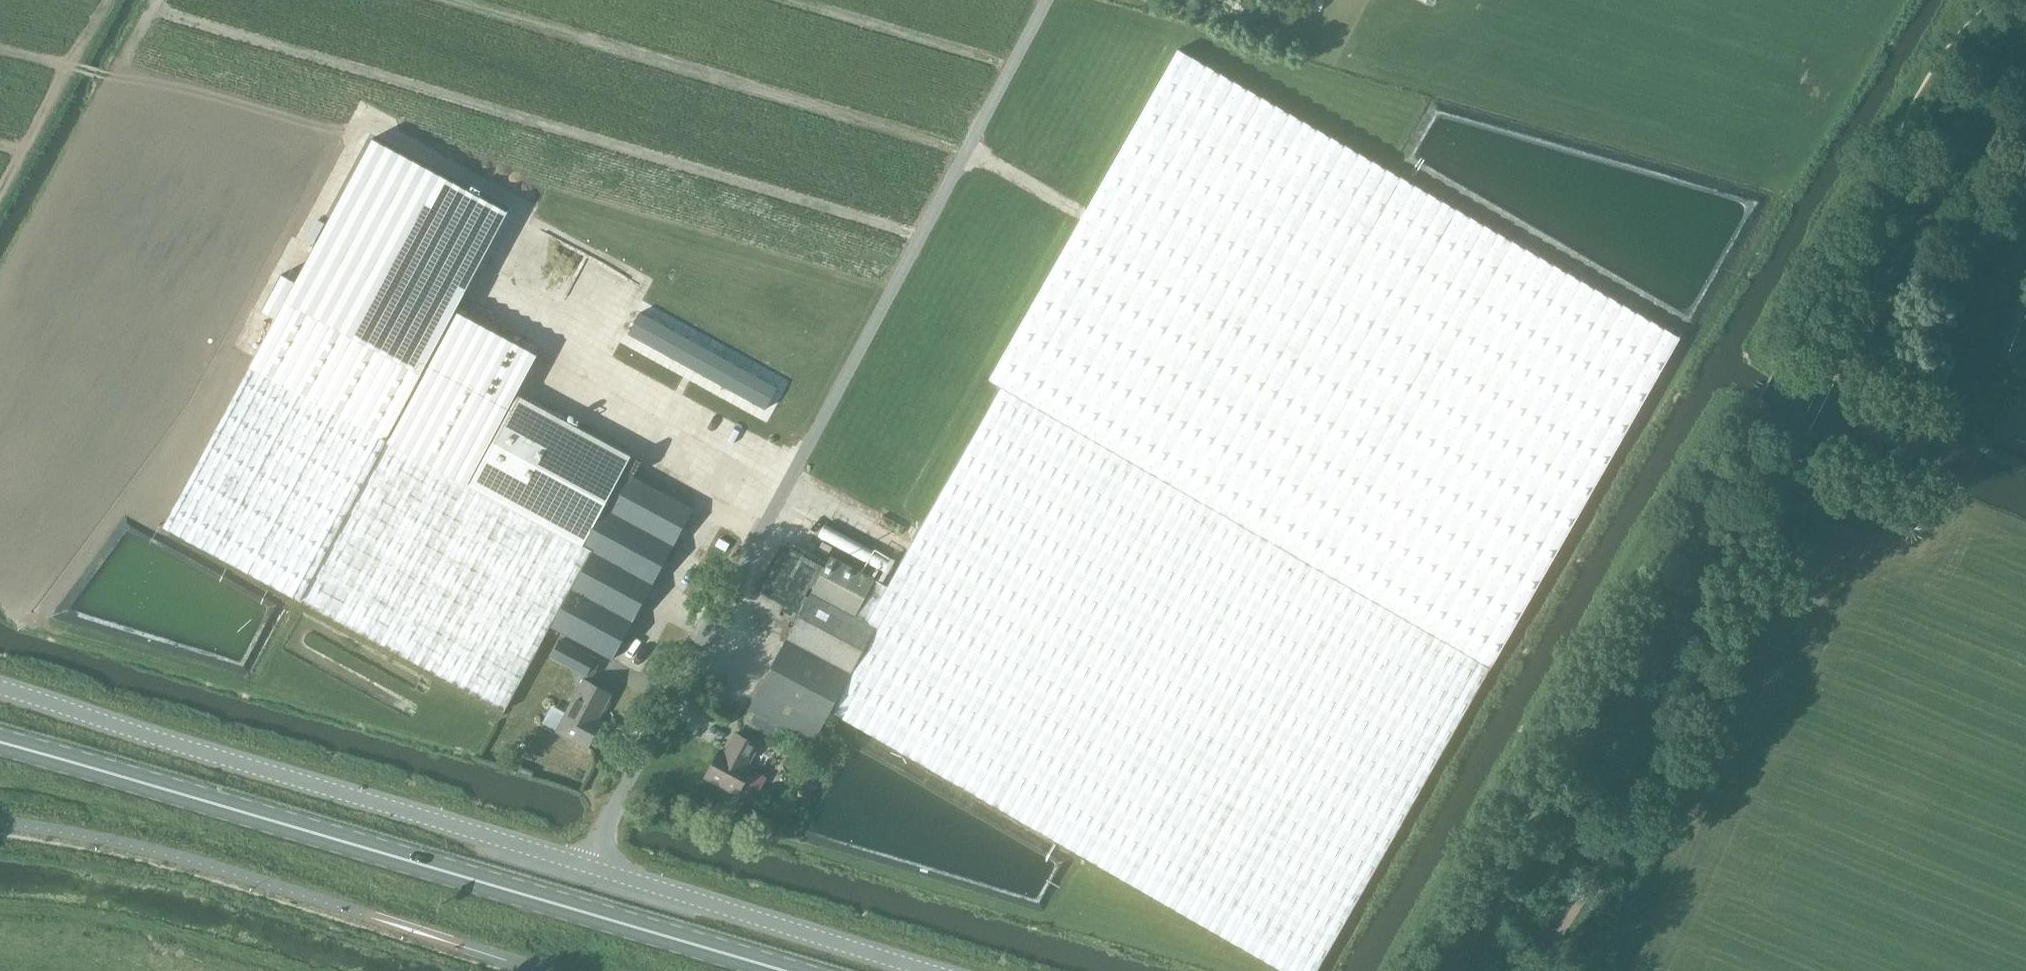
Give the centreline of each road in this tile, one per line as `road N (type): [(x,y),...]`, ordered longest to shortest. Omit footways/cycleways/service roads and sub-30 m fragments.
road 1 (residential): [(589,867),(1046,0)]
road 2 (primary): [(785,970),(0,743)]
road 3 (unclassified): [(0,689),(589,867)]
road 4 (unclassified): [(589,867),(936,970)]

